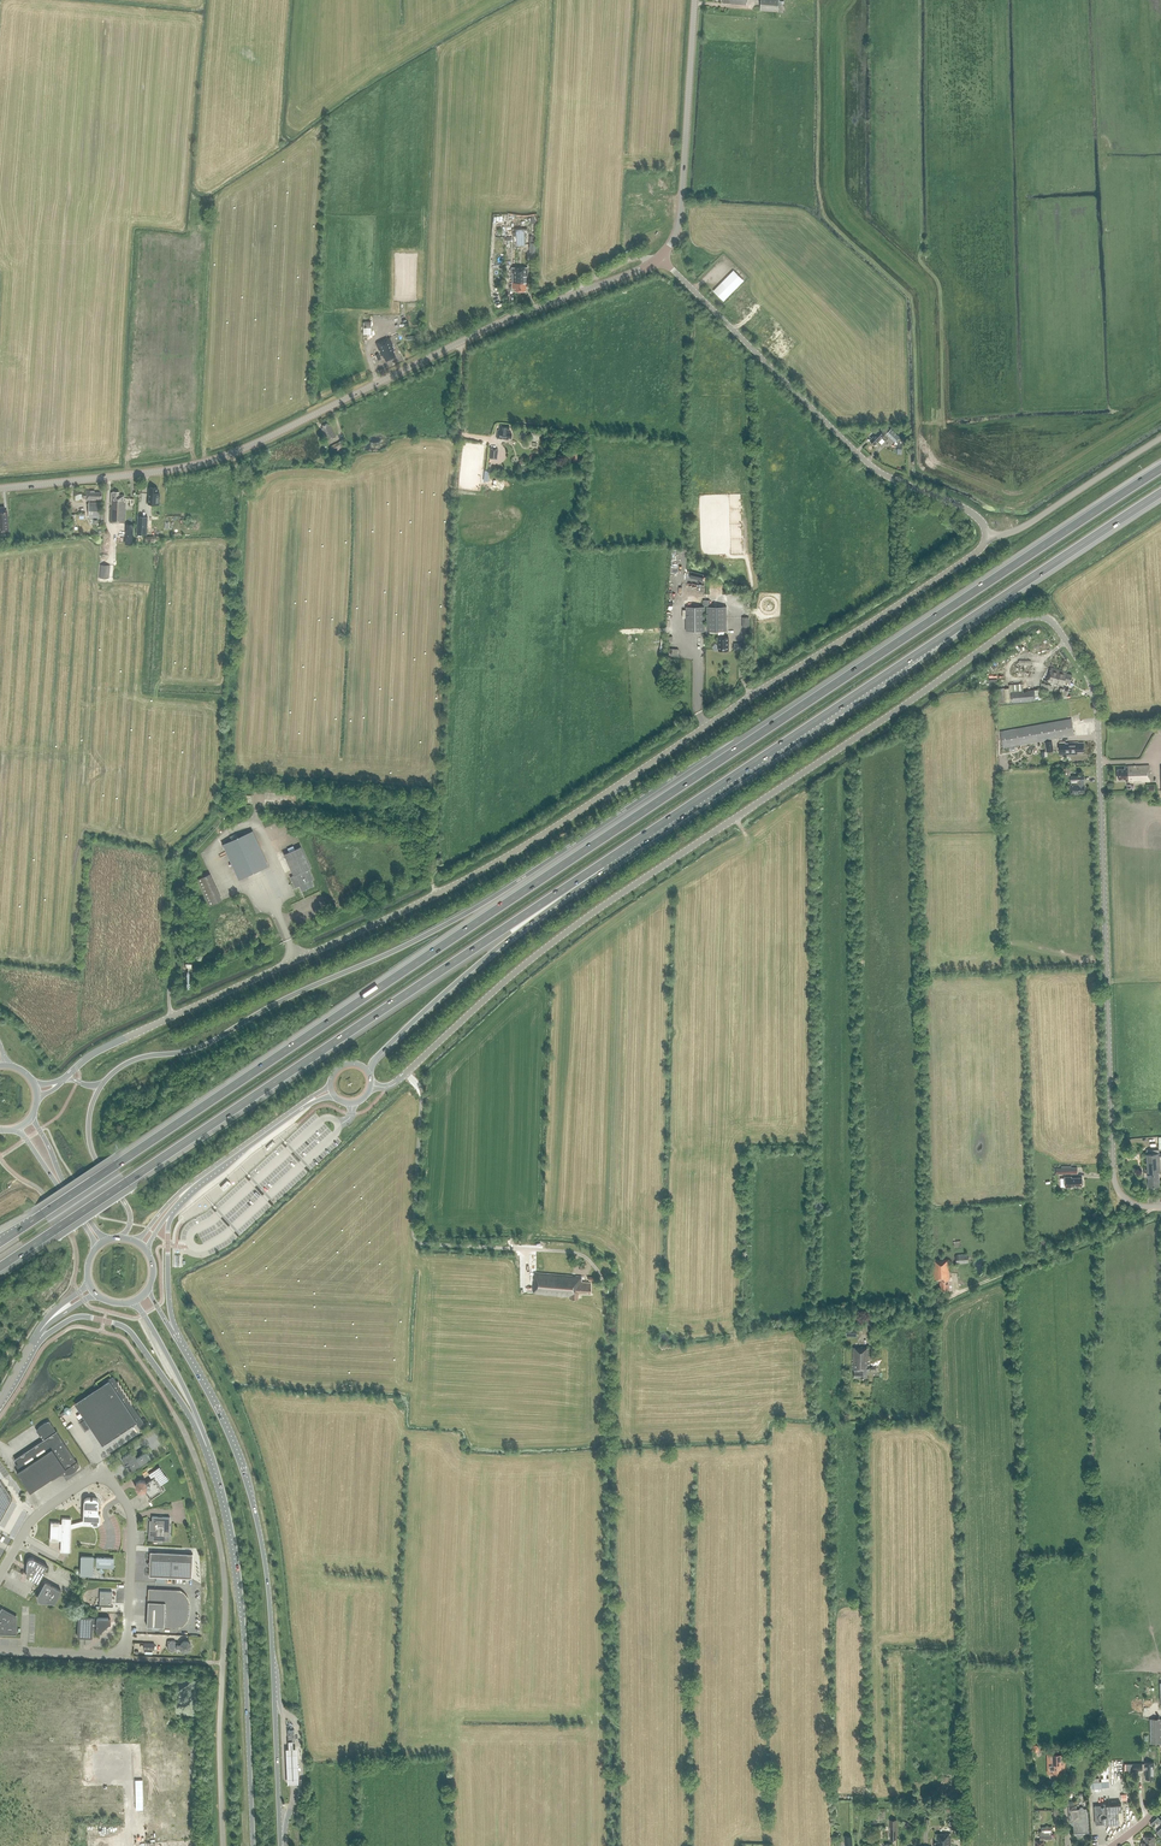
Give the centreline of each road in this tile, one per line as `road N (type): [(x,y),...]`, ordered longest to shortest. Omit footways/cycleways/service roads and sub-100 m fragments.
road 1 (unclassified): [(371,1085),(394,1084),(576,925),(1038,616),(1059,628),(1097,701),(1114,1177),(1126,1200),(1160,1208)]
road 2 (motorway): [(1160,469),(0,1243)]
road 3 (unclassified): [(63,1081),(100,1050),(482,871),(973,557),(987,536)]
road 4 (motorway): [(0,1267),(603,864)]
road 5 (secondary): [(0,489),(213,460),(498,324),(659,259)]
road 6 (motorway): [(603,864),(1160,493)]
road 7 (track): [(614,1845),(608,1292),(592,1262),(575,1253),(528,1251)]
road 8 (track): [(231,454),(243,494),(224,800),(177,865),(169,988)]
road 9 (primary): [(281,1845),(269,1592),(258,1522),(231,1440),(173,1334)]
road 10 (unclassified): [(987,536),(967,508),(884,475),(659,259)]
road 11 (primary): [(209,1446),(239,1579),(254,1845)]
road 12 (motorway): [(369,1073),(433,1003),(603,864)]
road 13 (unclassified): [(130,1509),(125,1656),(0,1648)]
road 14 (secondary): [(659,259),(677,232),(682,202),(694,0)]
road 15 (primary): [(35,1340),(77,1317),(125,1327),(209,1446)]
road 16 (track): [(1153,1208),(956,1296)]
road 17 (unclassified): [(1160,441),(1025,528),(987,536)]
road 18 (unclassified): [(0,1576),(29,1520),(94,1474),(105,1473),(130,1509)]
road 19 (primary): [(134,1302),(209,1446)]
road 20 (primary): [(106,1241),(62,1178),(33,1116)]
road 21 (primary): [(16,1129),(95,1248)]
road 22 (primary): [(190,1187),(303,1106)]
road 23 (primary): [(173,1334),(170,1213)]

